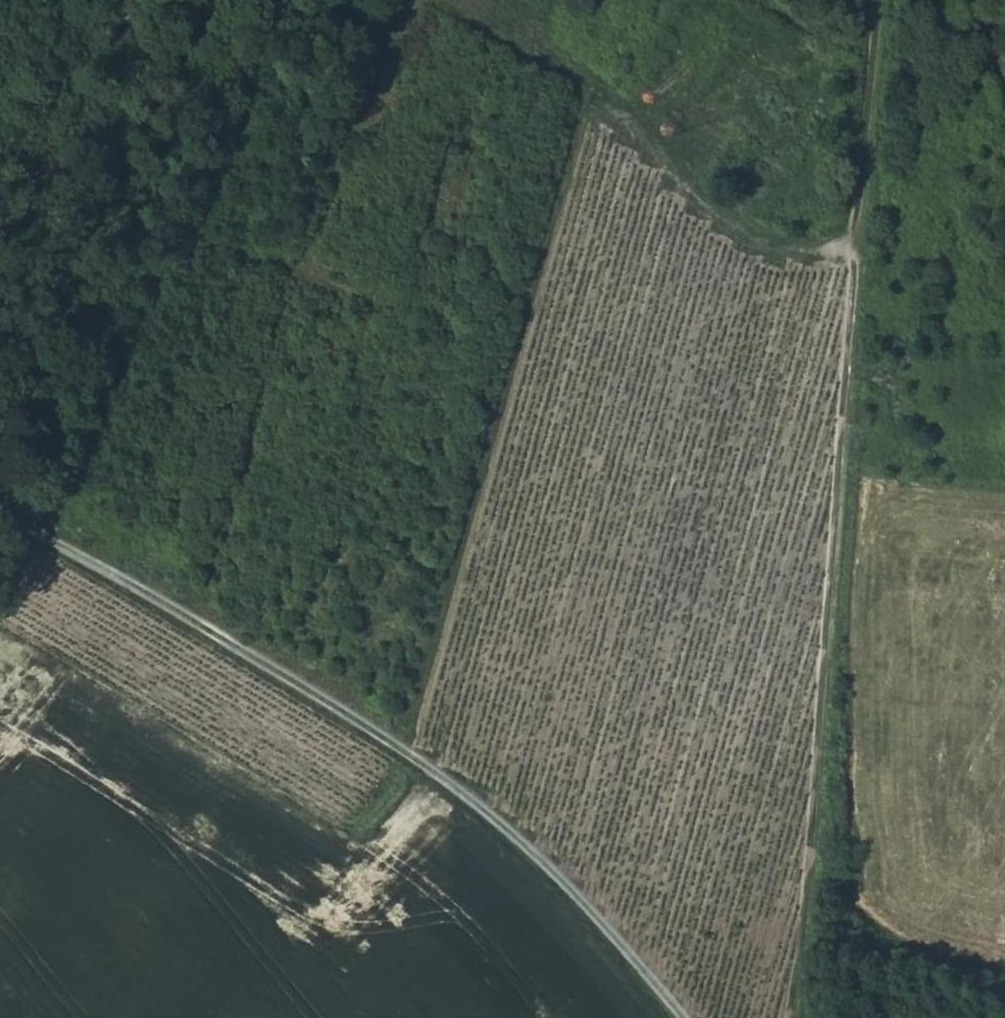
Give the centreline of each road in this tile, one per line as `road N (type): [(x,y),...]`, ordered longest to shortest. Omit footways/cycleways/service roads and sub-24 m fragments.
road 1 (track): [(871,0),(821,731),(788,1017)]
road 2 (track): [(681,1017),(529,848),(453,786),(0,509)]

